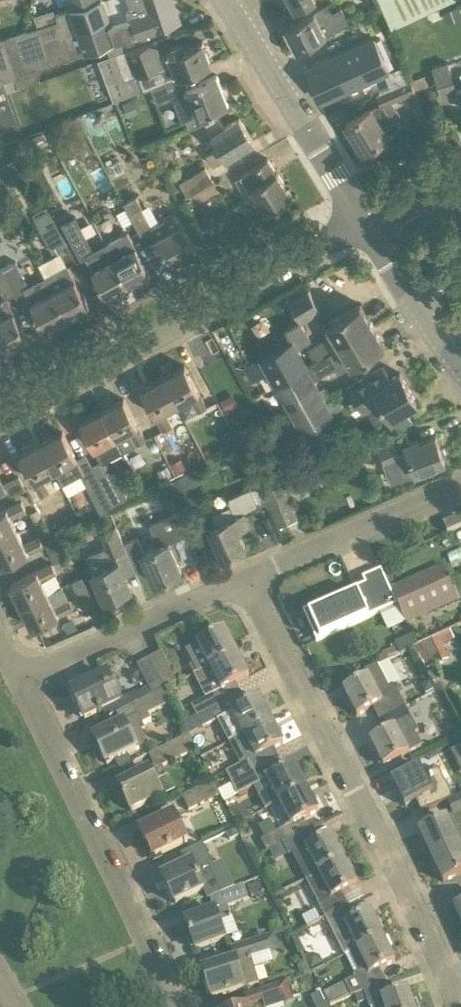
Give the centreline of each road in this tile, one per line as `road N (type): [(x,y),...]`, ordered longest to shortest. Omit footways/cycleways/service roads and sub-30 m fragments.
road 1 (residential): [(456,1006),(250,580)]
road 2 (unclassified): [(0,416),(369,227)]
road 3 (residential): [(170,1006),(148,943),(16,676)]
road 4 (tertiary): [(369,227),(227,0)]
road 5 (residential): [(16,676),(250,580)]
road 6 (residential): [(250,580),(460,485)]
road 7 (tertiary): [(460,363),(369,227)]

